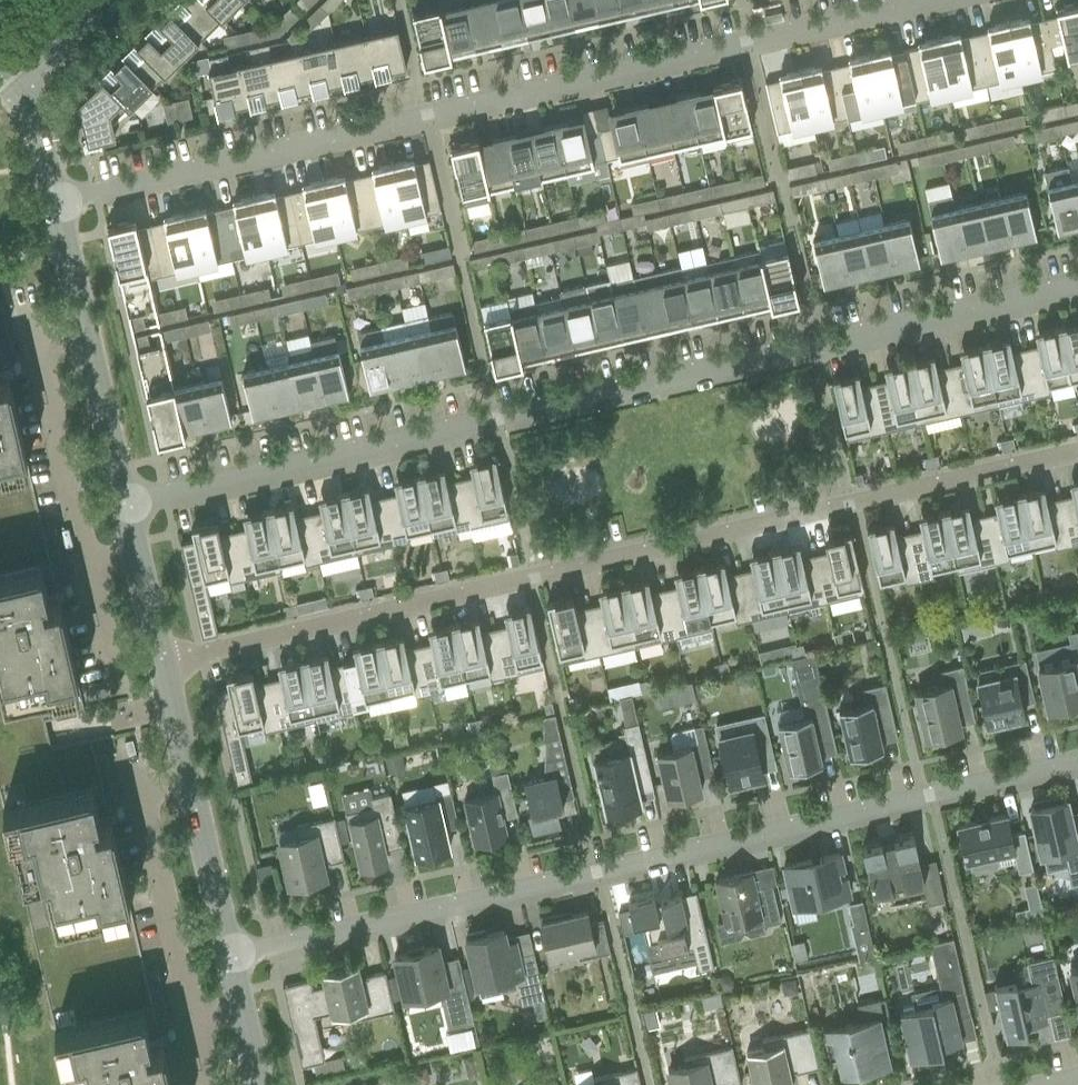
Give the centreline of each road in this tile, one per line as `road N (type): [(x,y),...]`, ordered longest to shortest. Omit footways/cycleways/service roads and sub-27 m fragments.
road 1 (residential): [(120,502),(1077,284)]
road 2 (residential): [(157,665),(1077,443)]
road 3 (residential): [(55,205),(917,0)]
road 4 (residential): [(232,958),(1077,770)]
road 5 (tertiary): [(120,502),(55,205)]
road 6 (tertiary): [(232,958),(157,665)]
road 7 (tertiary): [(157,665),(120,502)]
road 8 (tertiary): [(22,92),(120,0)]
road 9 (tertiary): [(261,1084),(232,958)]

